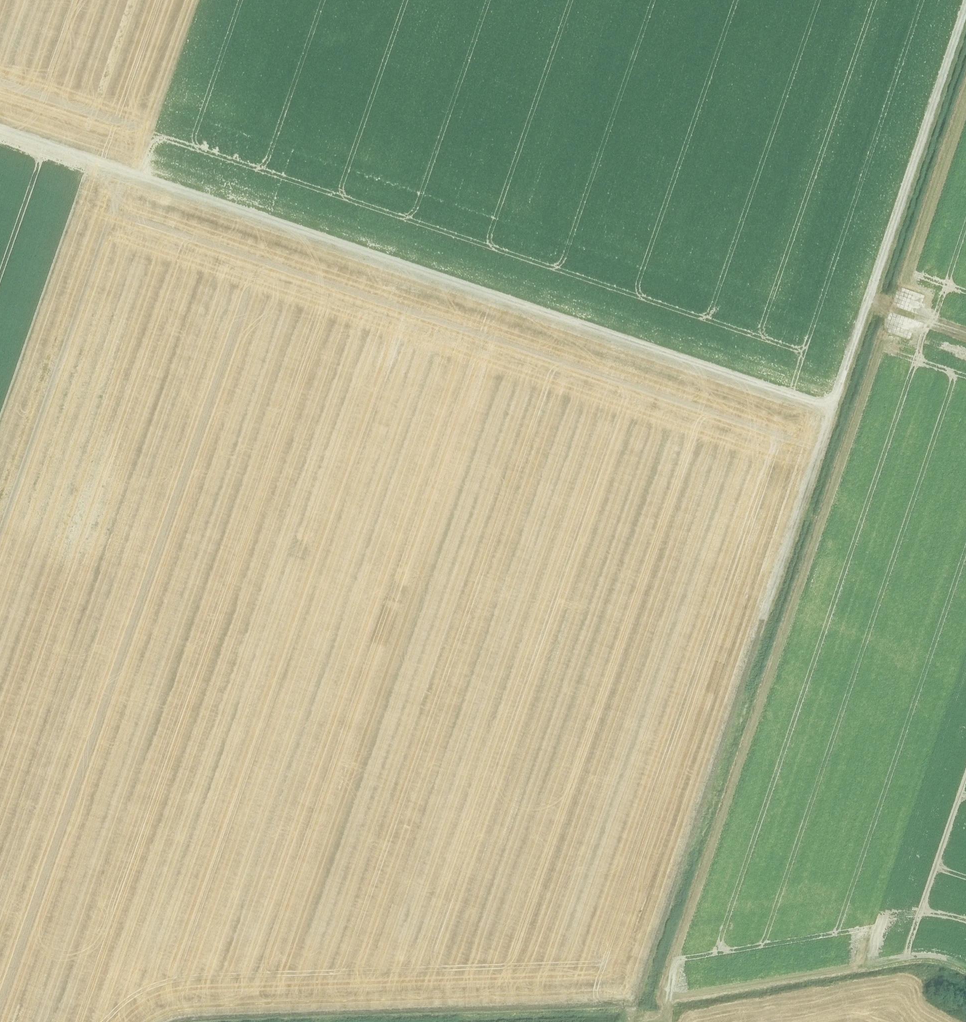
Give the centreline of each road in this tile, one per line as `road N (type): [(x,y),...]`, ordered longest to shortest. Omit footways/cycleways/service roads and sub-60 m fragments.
road 1 (track): [(0,133),(833,409),(965,18)]

